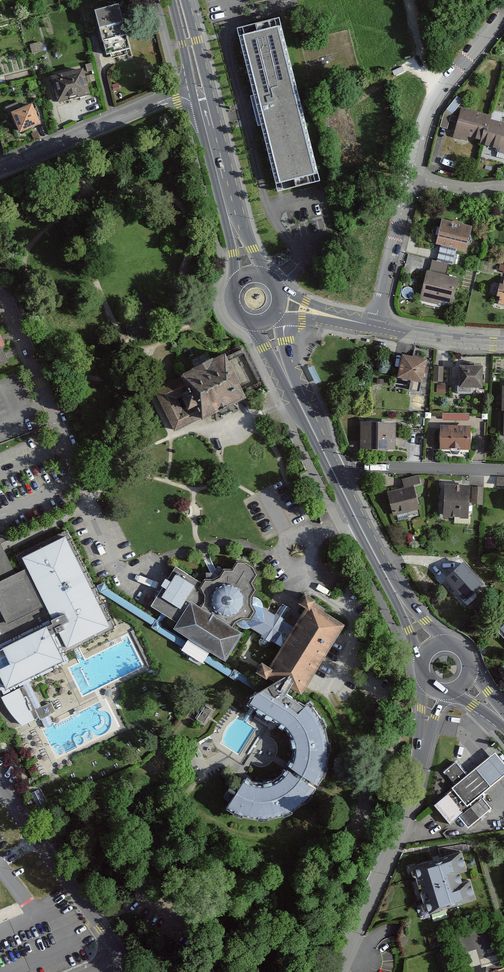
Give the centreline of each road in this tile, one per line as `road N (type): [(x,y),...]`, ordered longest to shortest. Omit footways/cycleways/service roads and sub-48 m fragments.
road 1 (residential): [(339,971),(413,798),(423,743)]
road 2 (residential): [(0,788),(124,963)]
road 3 (residential): [(0,169),(192,92)]
road 4 (primary): [(233,196),(184,0)]
road 5 (primary): [(192,92),(237,283)]
road 6 (residential): [(410,176),(434,99),(503,13)]
road 7 (residential): [(331,467),(503,470)]
road 8 (residential): [(375,326),(410,176)]
road 9 (unclassified): [(375,326),(503,343)]
road 10 (primary): [(389,581),(331,467)]
road 11 (primary): [(248,321),(313,429)]
road 12 (primary): [(313,429),(275,313)]
road 13 (residential): [(0,283),(47,395)]

